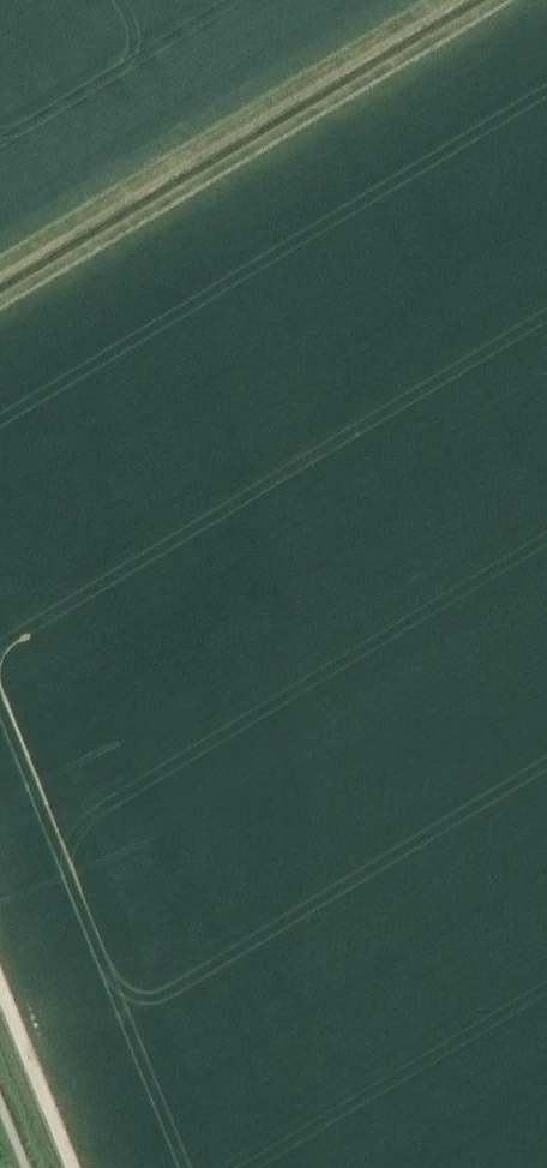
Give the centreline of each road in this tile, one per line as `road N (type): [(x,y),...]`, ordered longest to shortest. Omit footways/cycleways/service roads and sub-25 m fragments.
road 1 (track): [(0,995),(70,1167)]

